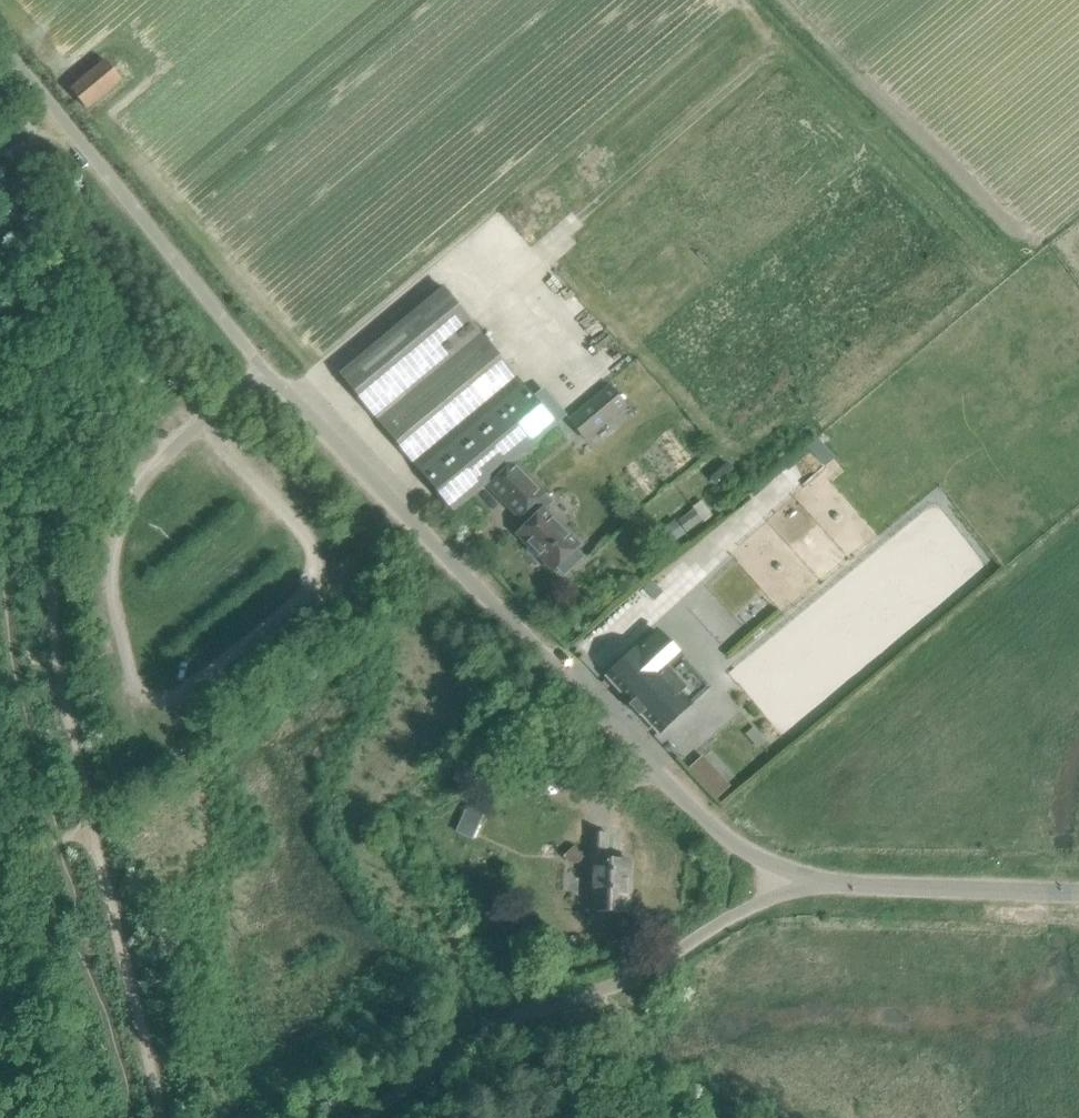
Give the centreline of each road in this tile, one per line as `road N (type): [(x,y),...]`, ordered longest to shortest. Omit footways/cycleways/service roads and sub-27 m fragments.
road 1 (unclassified): [(798,878),(742,852),(698,816),(269,371)]
road 2 (unclassified): [(389,1117),(798,878)]
road 3 (unclassified): [(1078,889),(798,878)]

